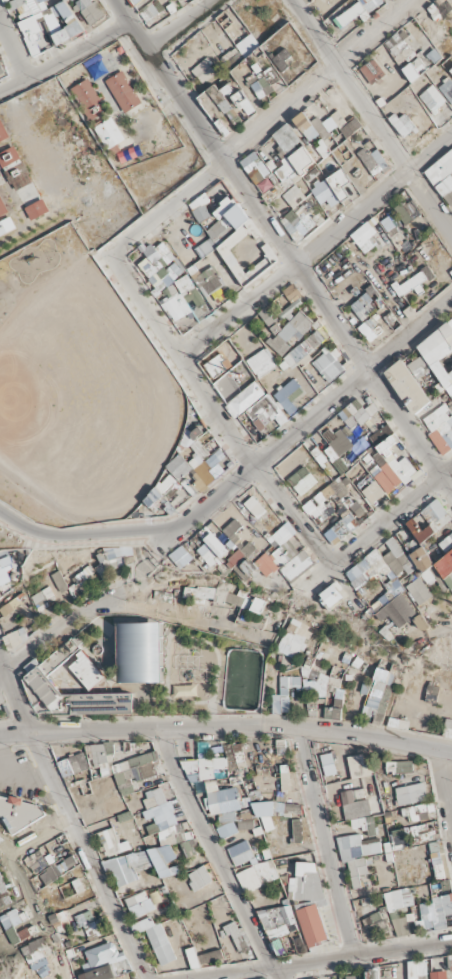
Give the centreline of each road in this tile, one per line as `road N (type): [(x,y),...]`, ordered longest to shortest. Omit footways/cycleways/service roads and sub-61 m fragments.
road 1 (residential): [(0,512),(59,536),(174,528),(451,301)]
road 2 (residential): [(179,357),(451,137)]
road 3 (tertiary): [(324,732),(451,752)]

